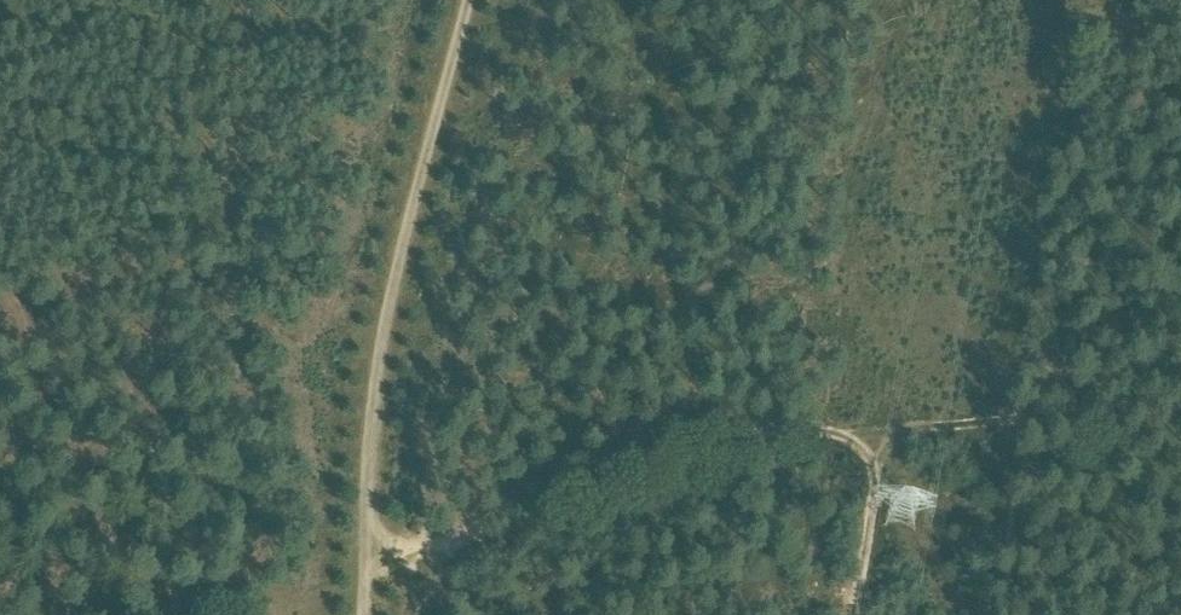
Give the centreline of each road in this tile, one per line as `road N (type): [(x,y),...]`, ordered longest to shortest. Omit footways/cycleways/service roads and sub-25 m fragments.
road 1 (track): [(379,549),(530,500),(638,450),(699,438),(1180,409)]
road 2 (track): [(471,0),(385,329),(371,614)]

